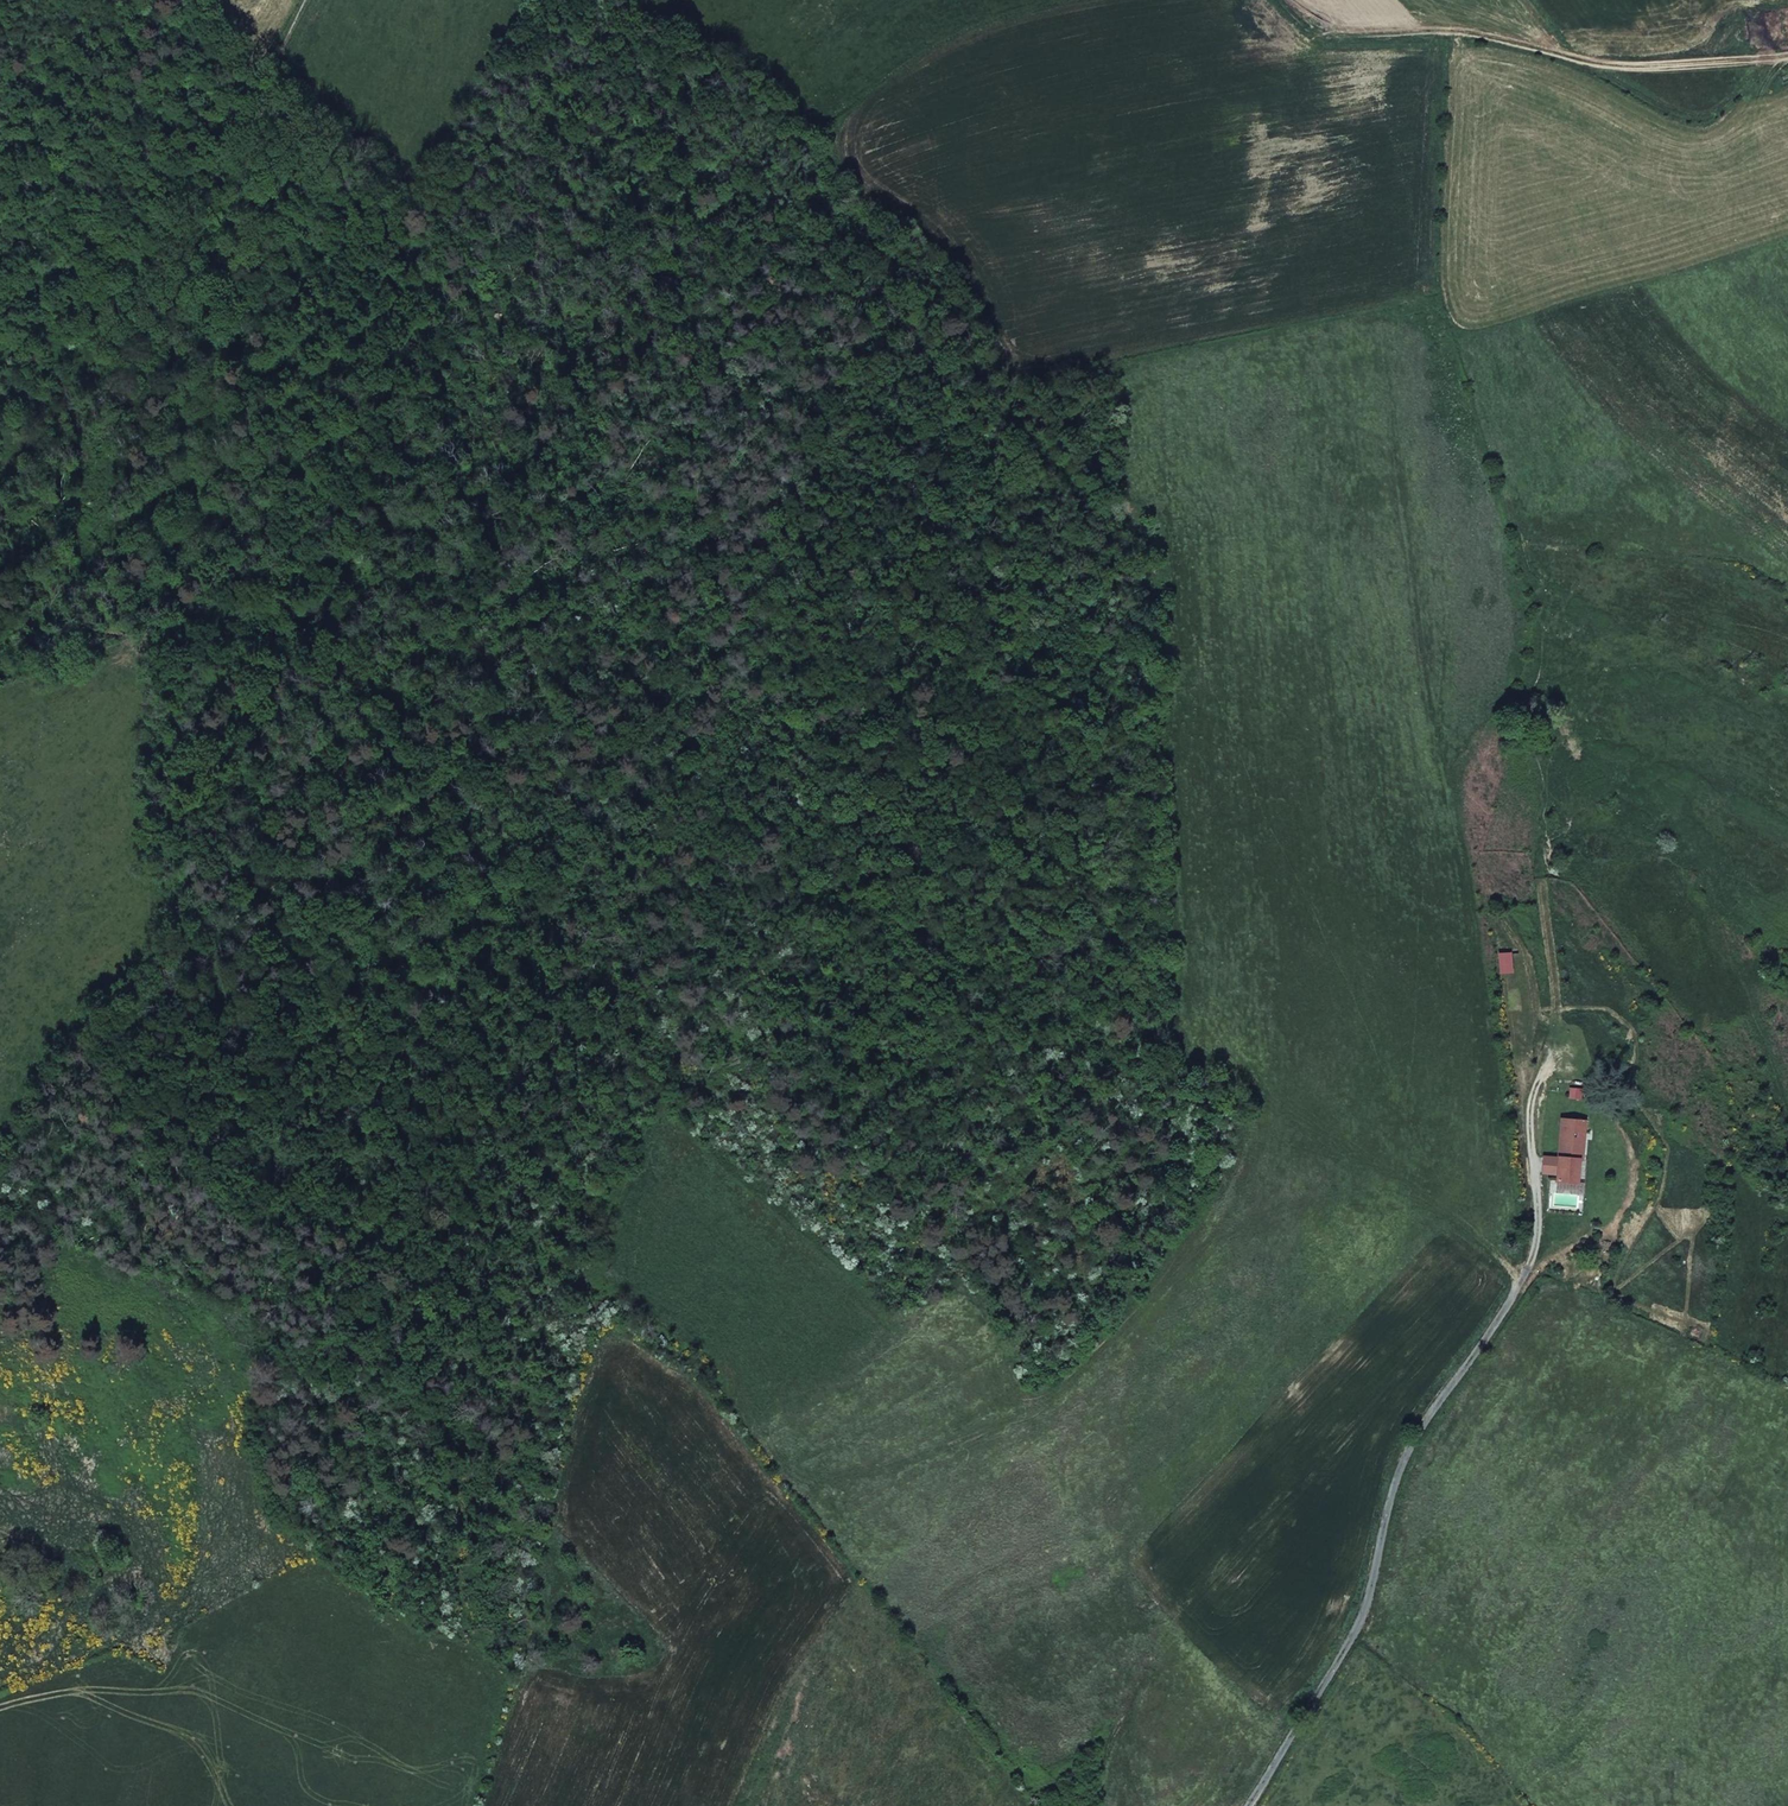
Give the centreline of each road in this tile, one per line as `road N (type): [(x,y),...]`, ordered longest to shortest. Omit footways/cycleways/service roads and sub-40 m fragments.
road 1 (unclassified): [(1533,1159),(1536,1243),(1529,1266),(1409,1448),(1390,1488),(1354,1632),(1249,1805)]
road 2 (track): [(0,305),(188,190),(246,110)]
road 3 (track): [(120,233),(0,250)]

